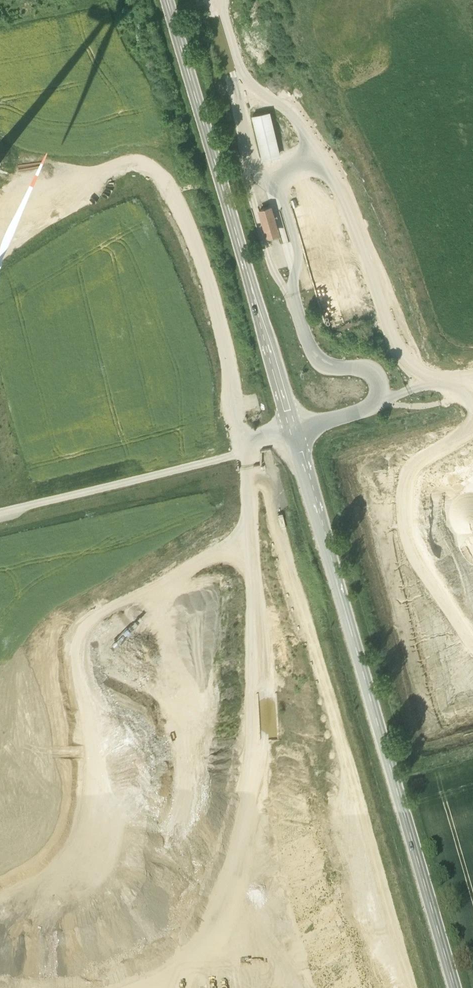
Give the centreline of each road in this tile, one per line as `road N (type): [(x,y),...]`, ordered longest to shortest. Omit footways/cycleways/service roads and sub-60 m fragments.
road 1 (secondary): [(455,987),(170,0)]
road 2 (track): [(0,505),(294,428)]

